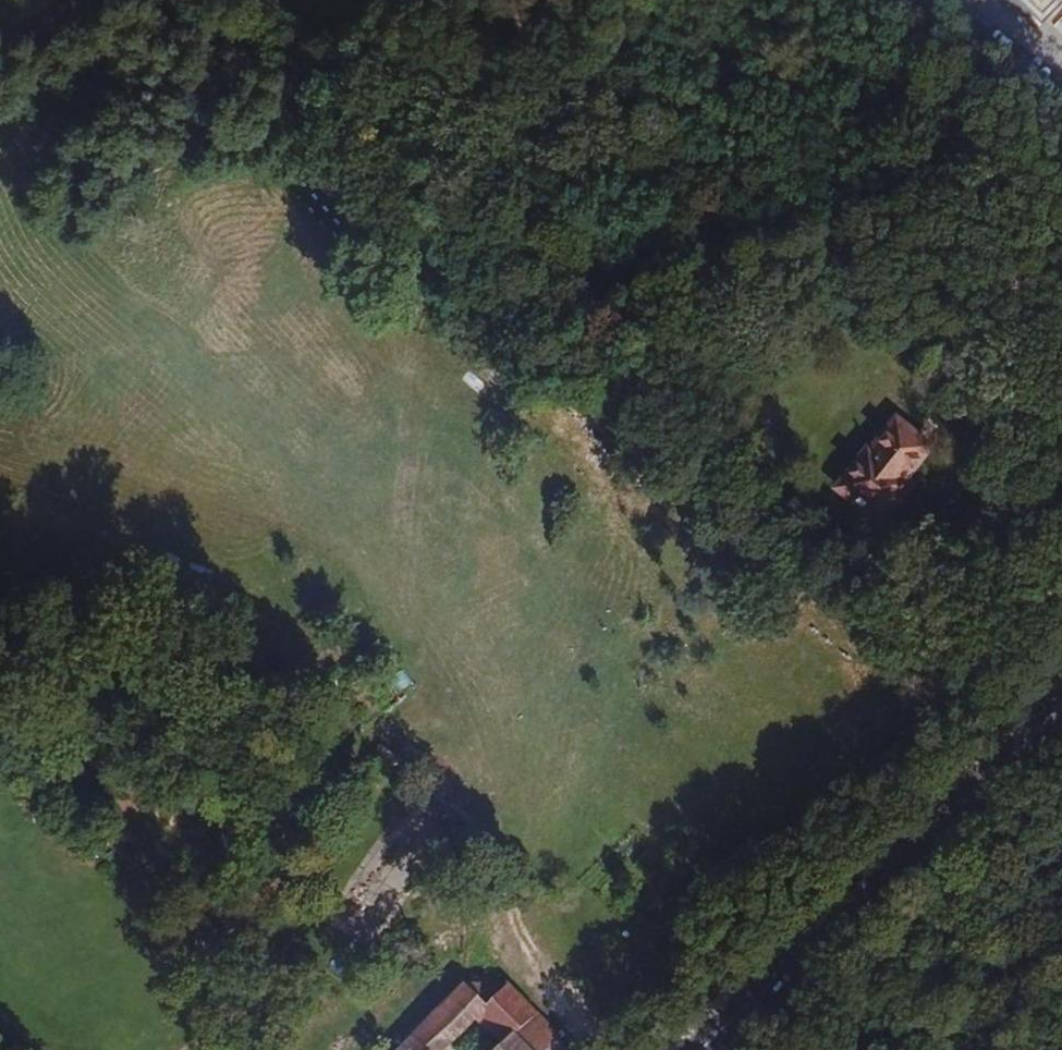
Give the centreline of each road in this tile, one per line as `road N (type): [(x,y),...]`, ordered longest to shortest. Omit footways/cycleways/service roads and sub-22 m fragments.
road 1 (secondary): [(1061,709),(702,1049)]

